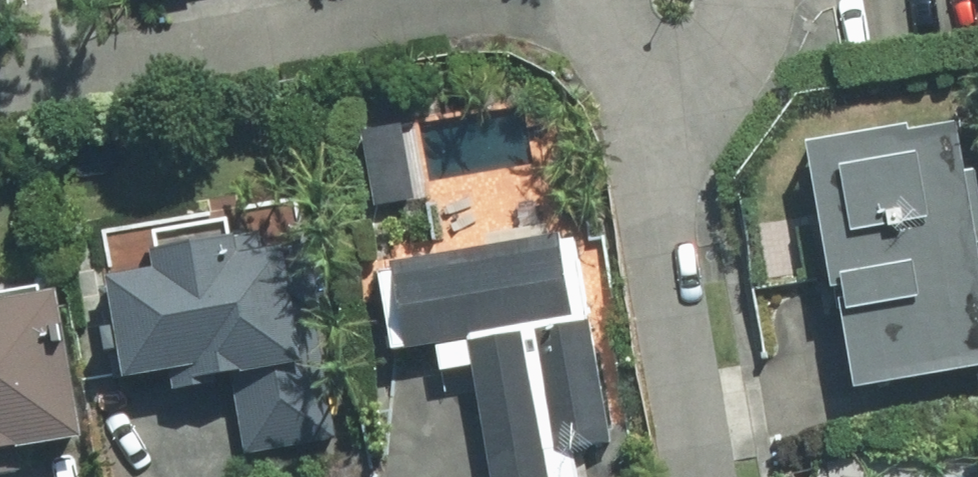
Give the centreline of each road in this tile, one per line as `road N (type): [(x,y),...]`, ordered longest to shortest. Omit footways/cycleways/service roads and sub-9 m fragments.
road 1 (residential): [(0,86),(636,0)]
road 2 (residential): [(662,0),(725,476)]

